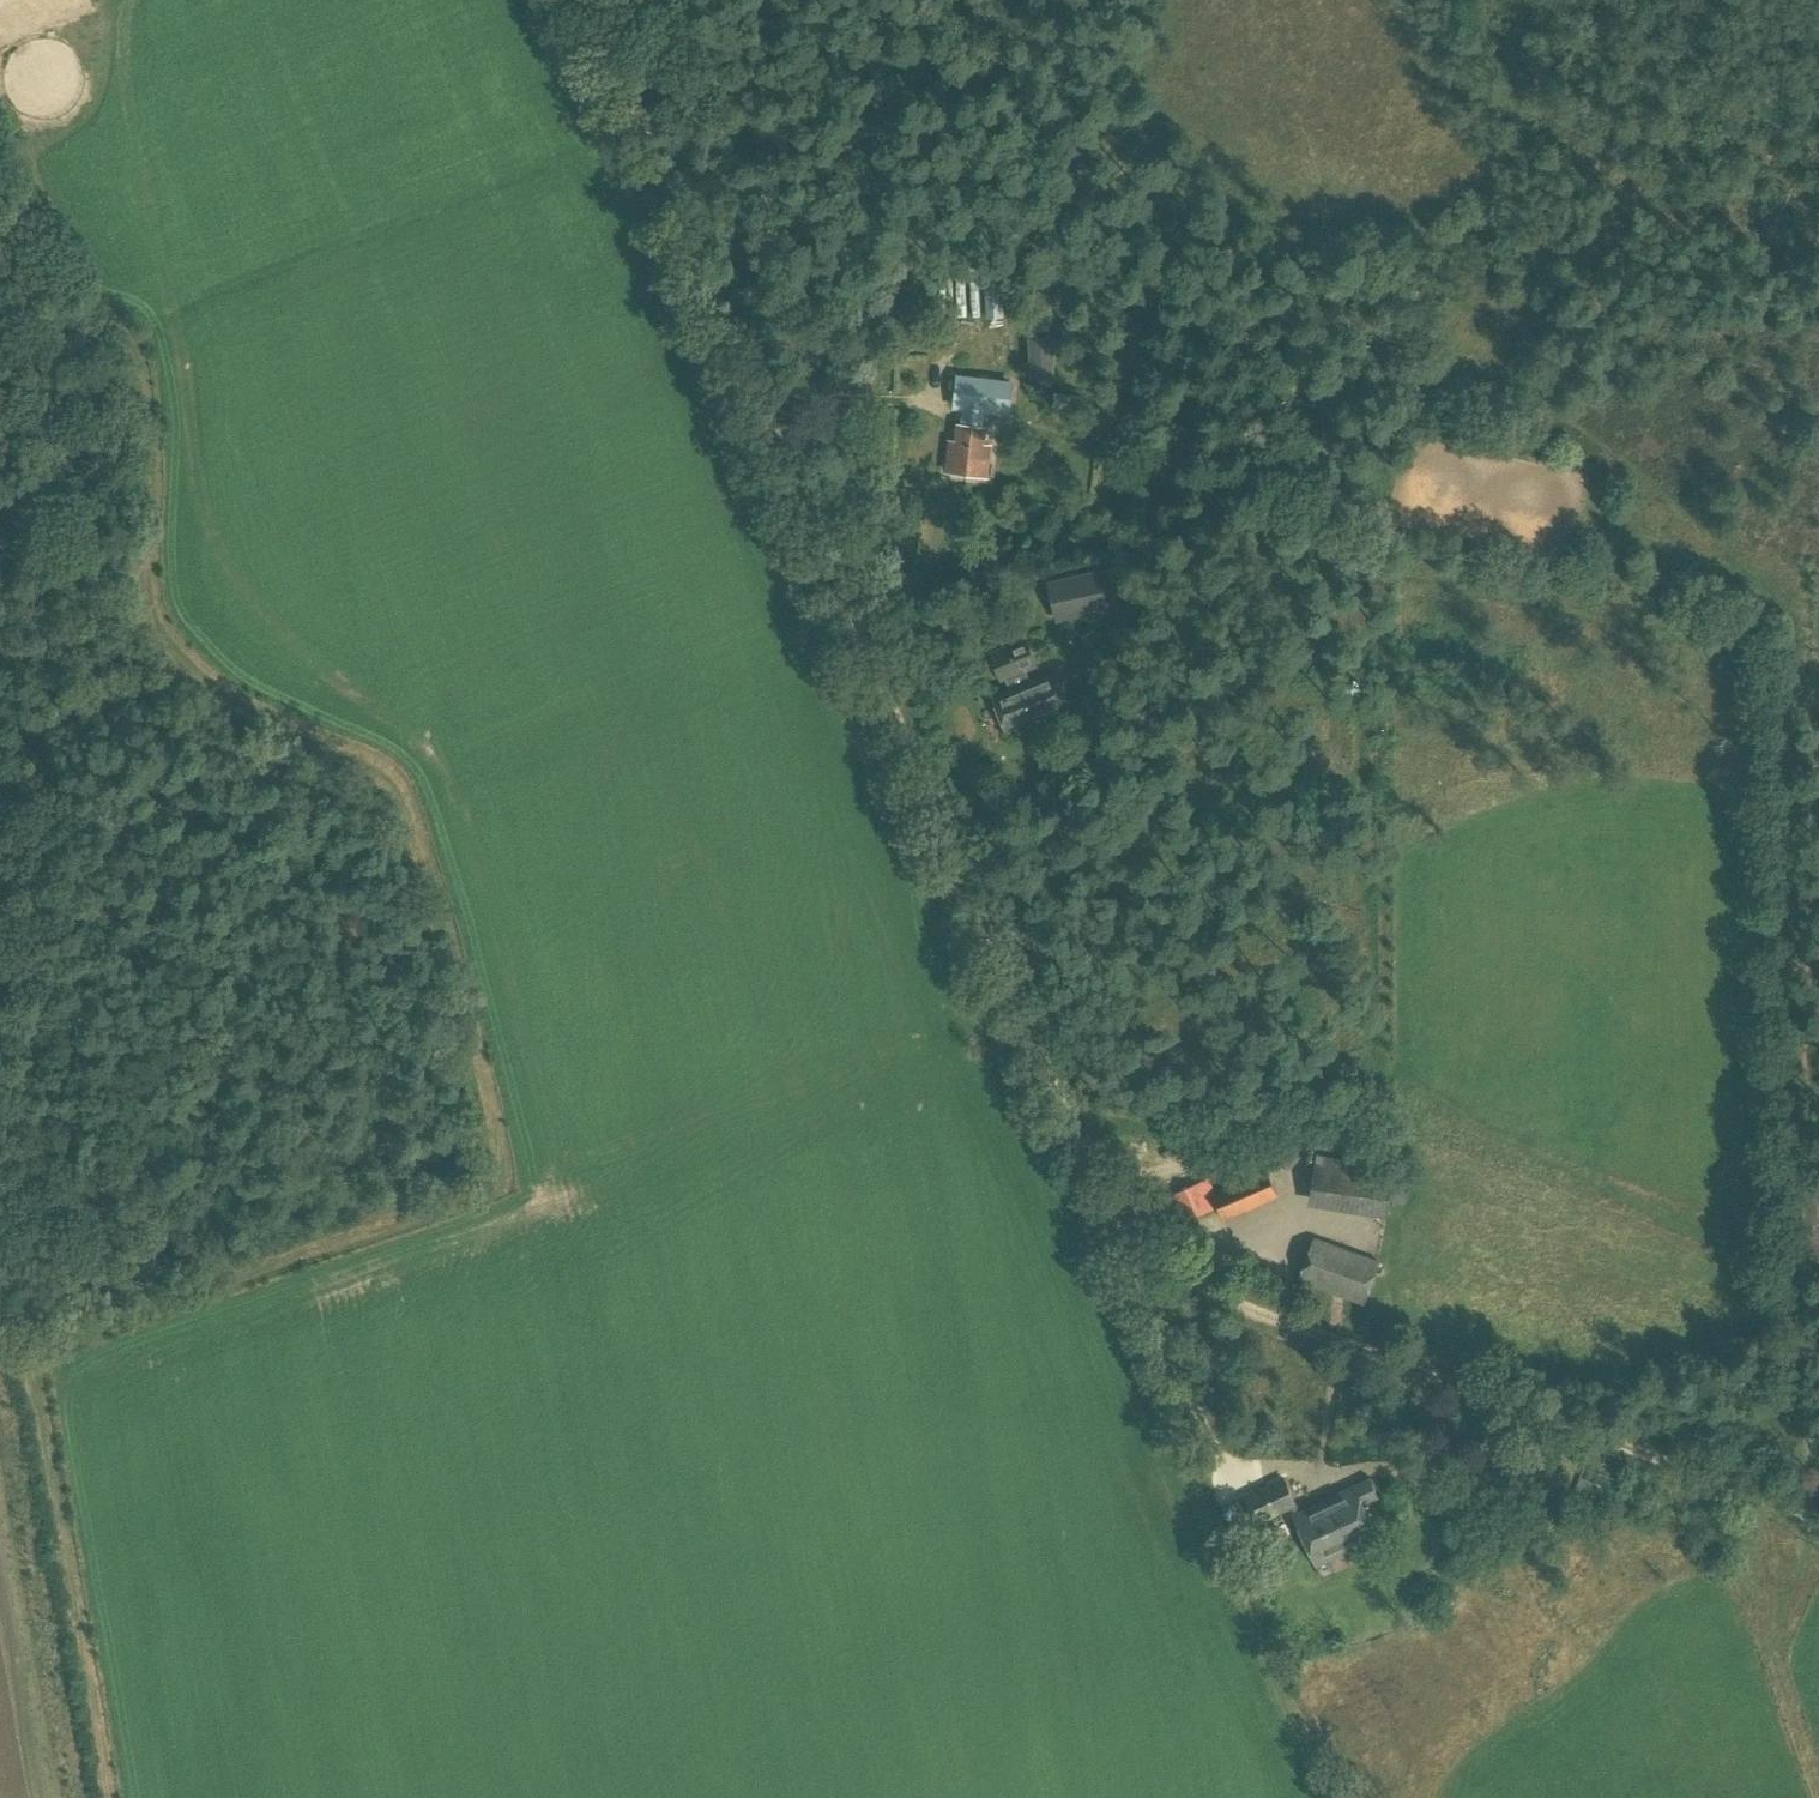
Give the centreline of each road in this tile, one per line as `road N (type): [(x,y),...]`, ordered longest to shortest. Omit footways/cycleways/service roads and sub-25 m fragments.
road 1 (track): [(593,0),(760,402),(1220,1438)]
road 2 (track): [(1818,1505),(1131,1248)]

